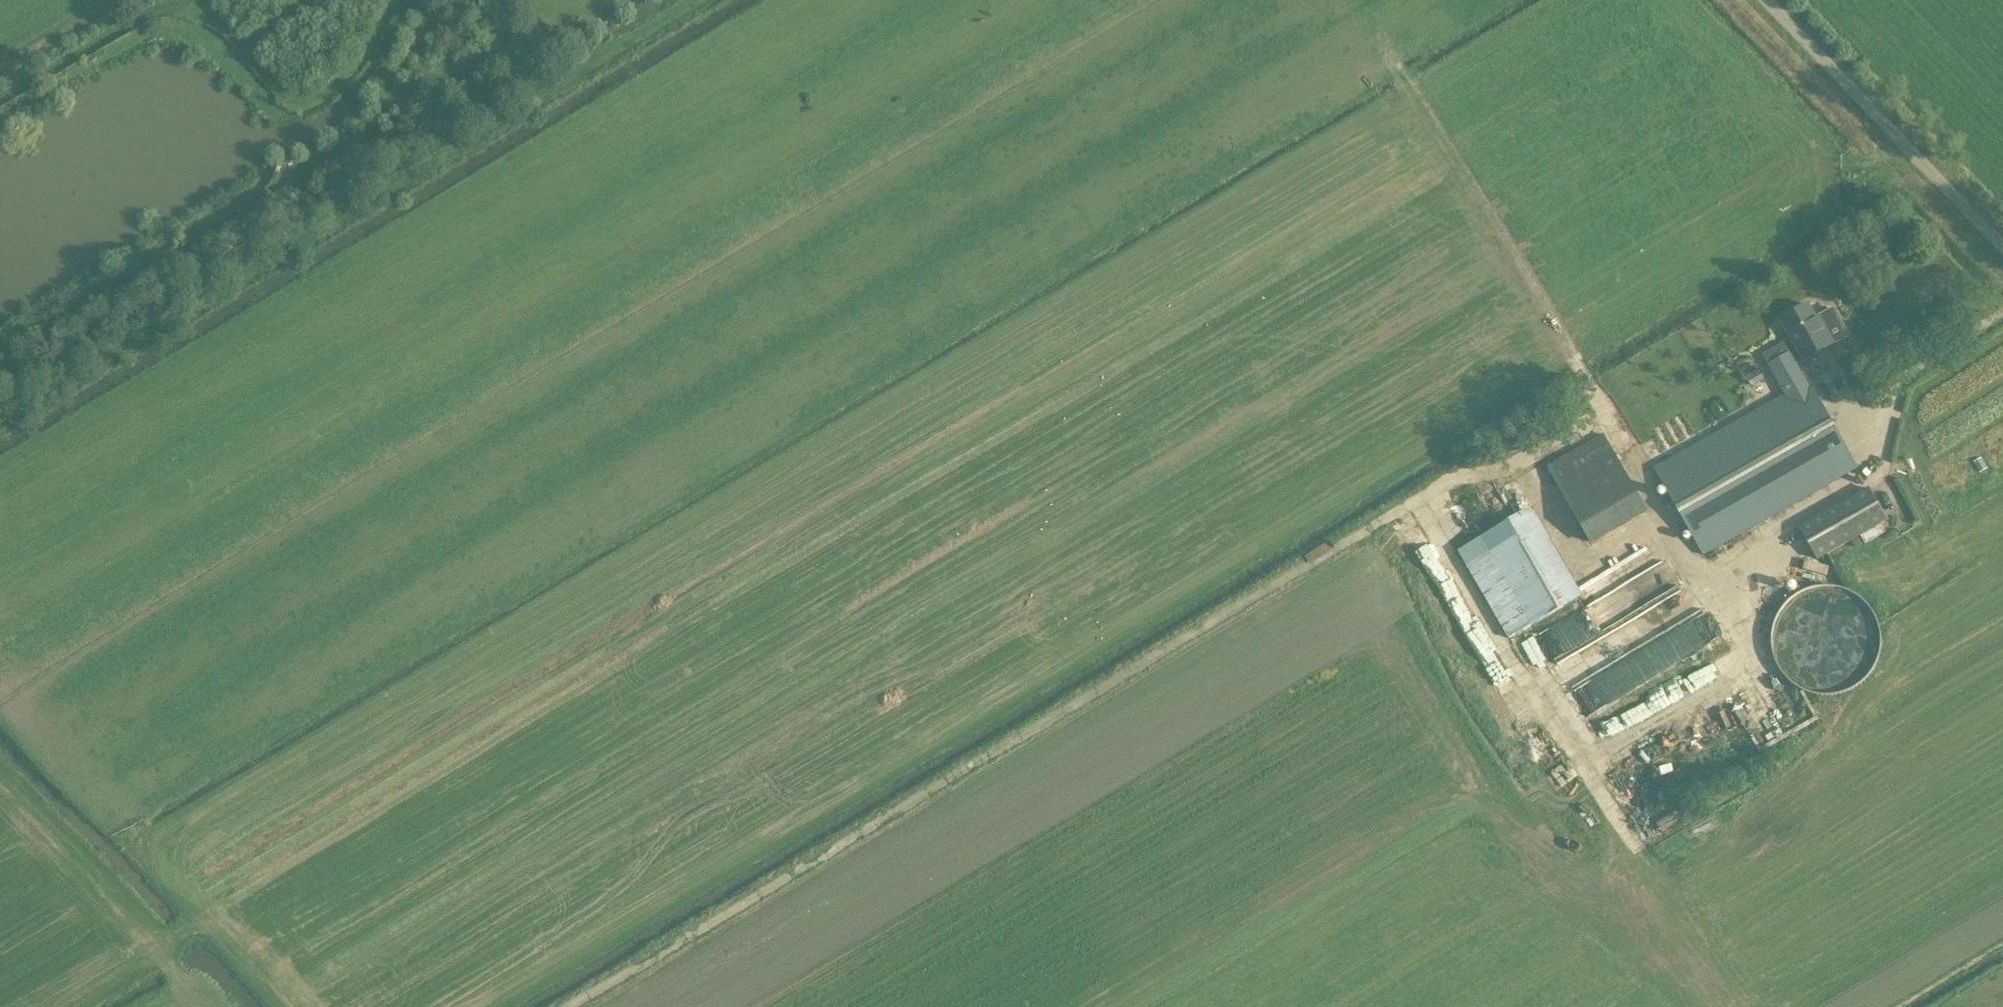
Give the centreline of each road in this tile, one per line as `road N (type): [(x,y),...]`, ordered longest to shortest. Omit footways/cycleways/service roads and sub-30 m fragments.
road 1 (unclassified): [(2002,246),(1767,0)]

